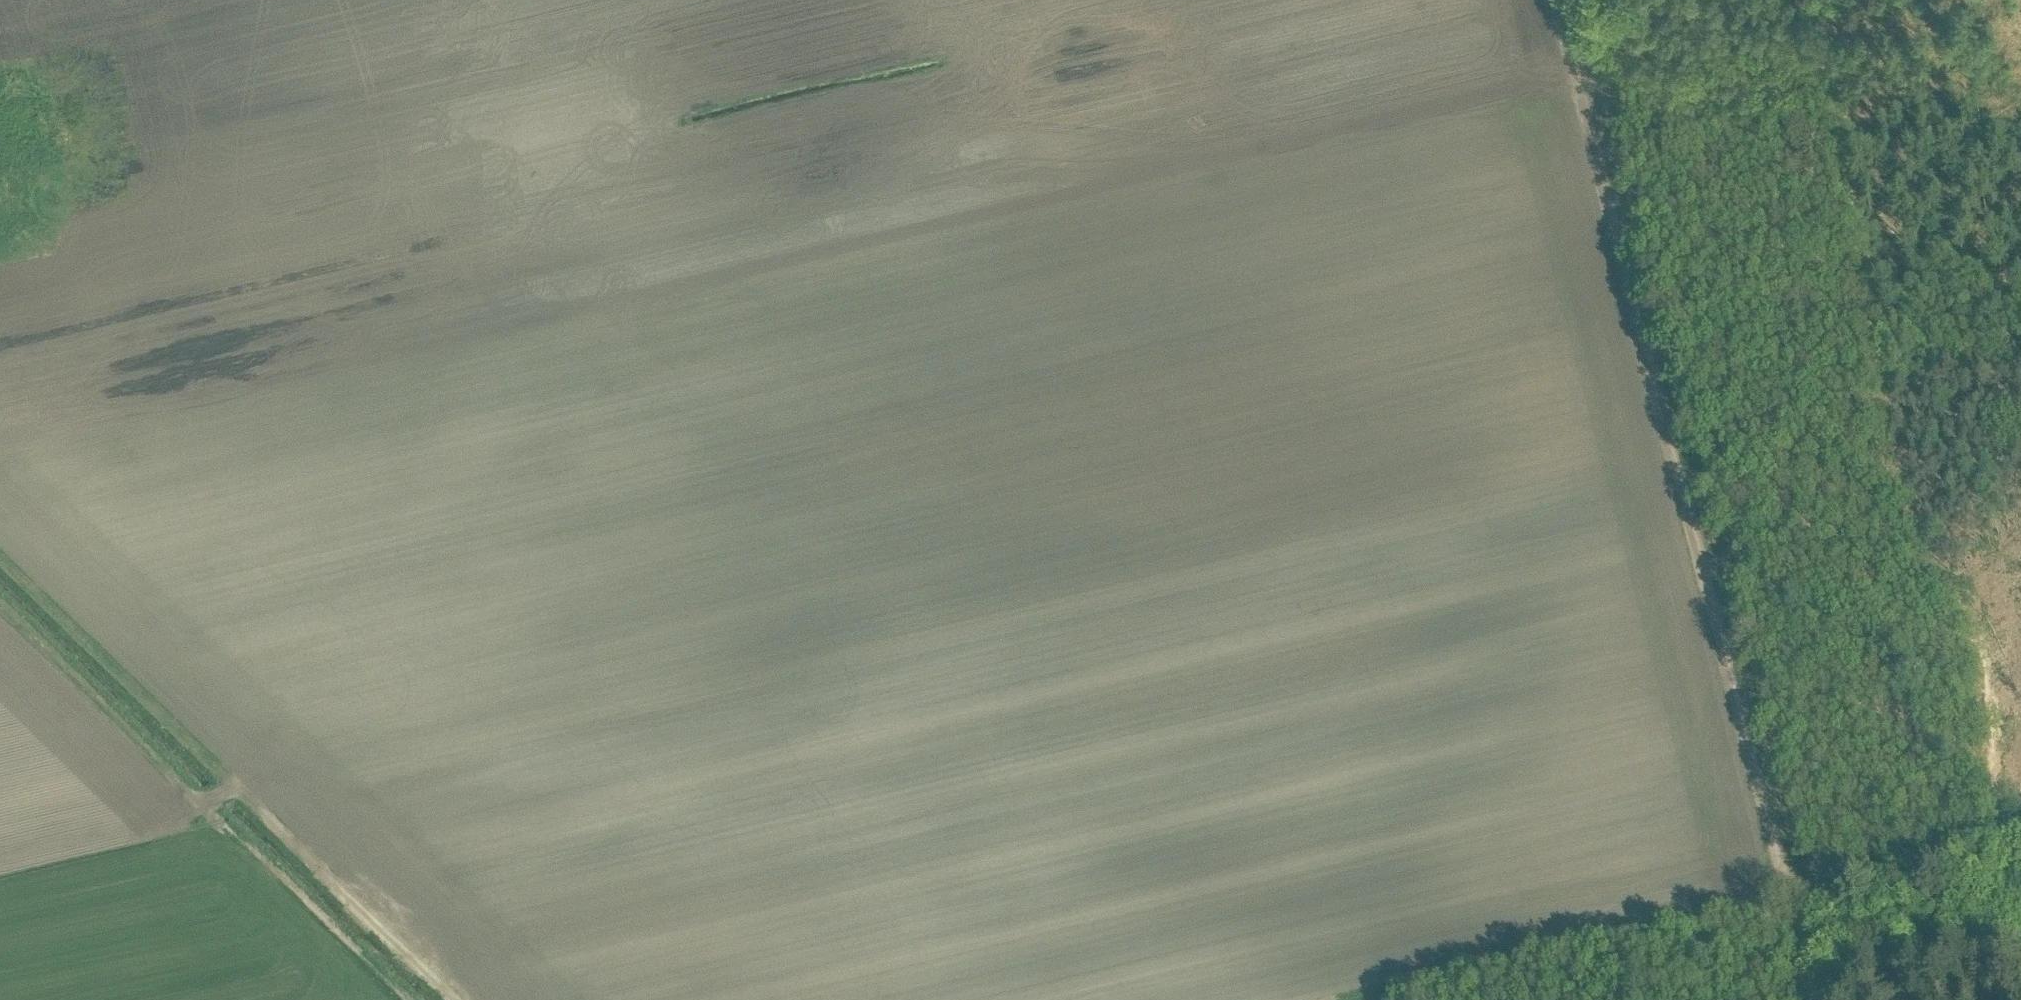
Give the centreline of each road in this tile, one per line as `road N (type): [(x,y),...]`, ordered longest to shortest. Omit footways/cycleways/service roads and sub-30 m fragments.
road 1 (track): [(1820,999),(1567,0)]

